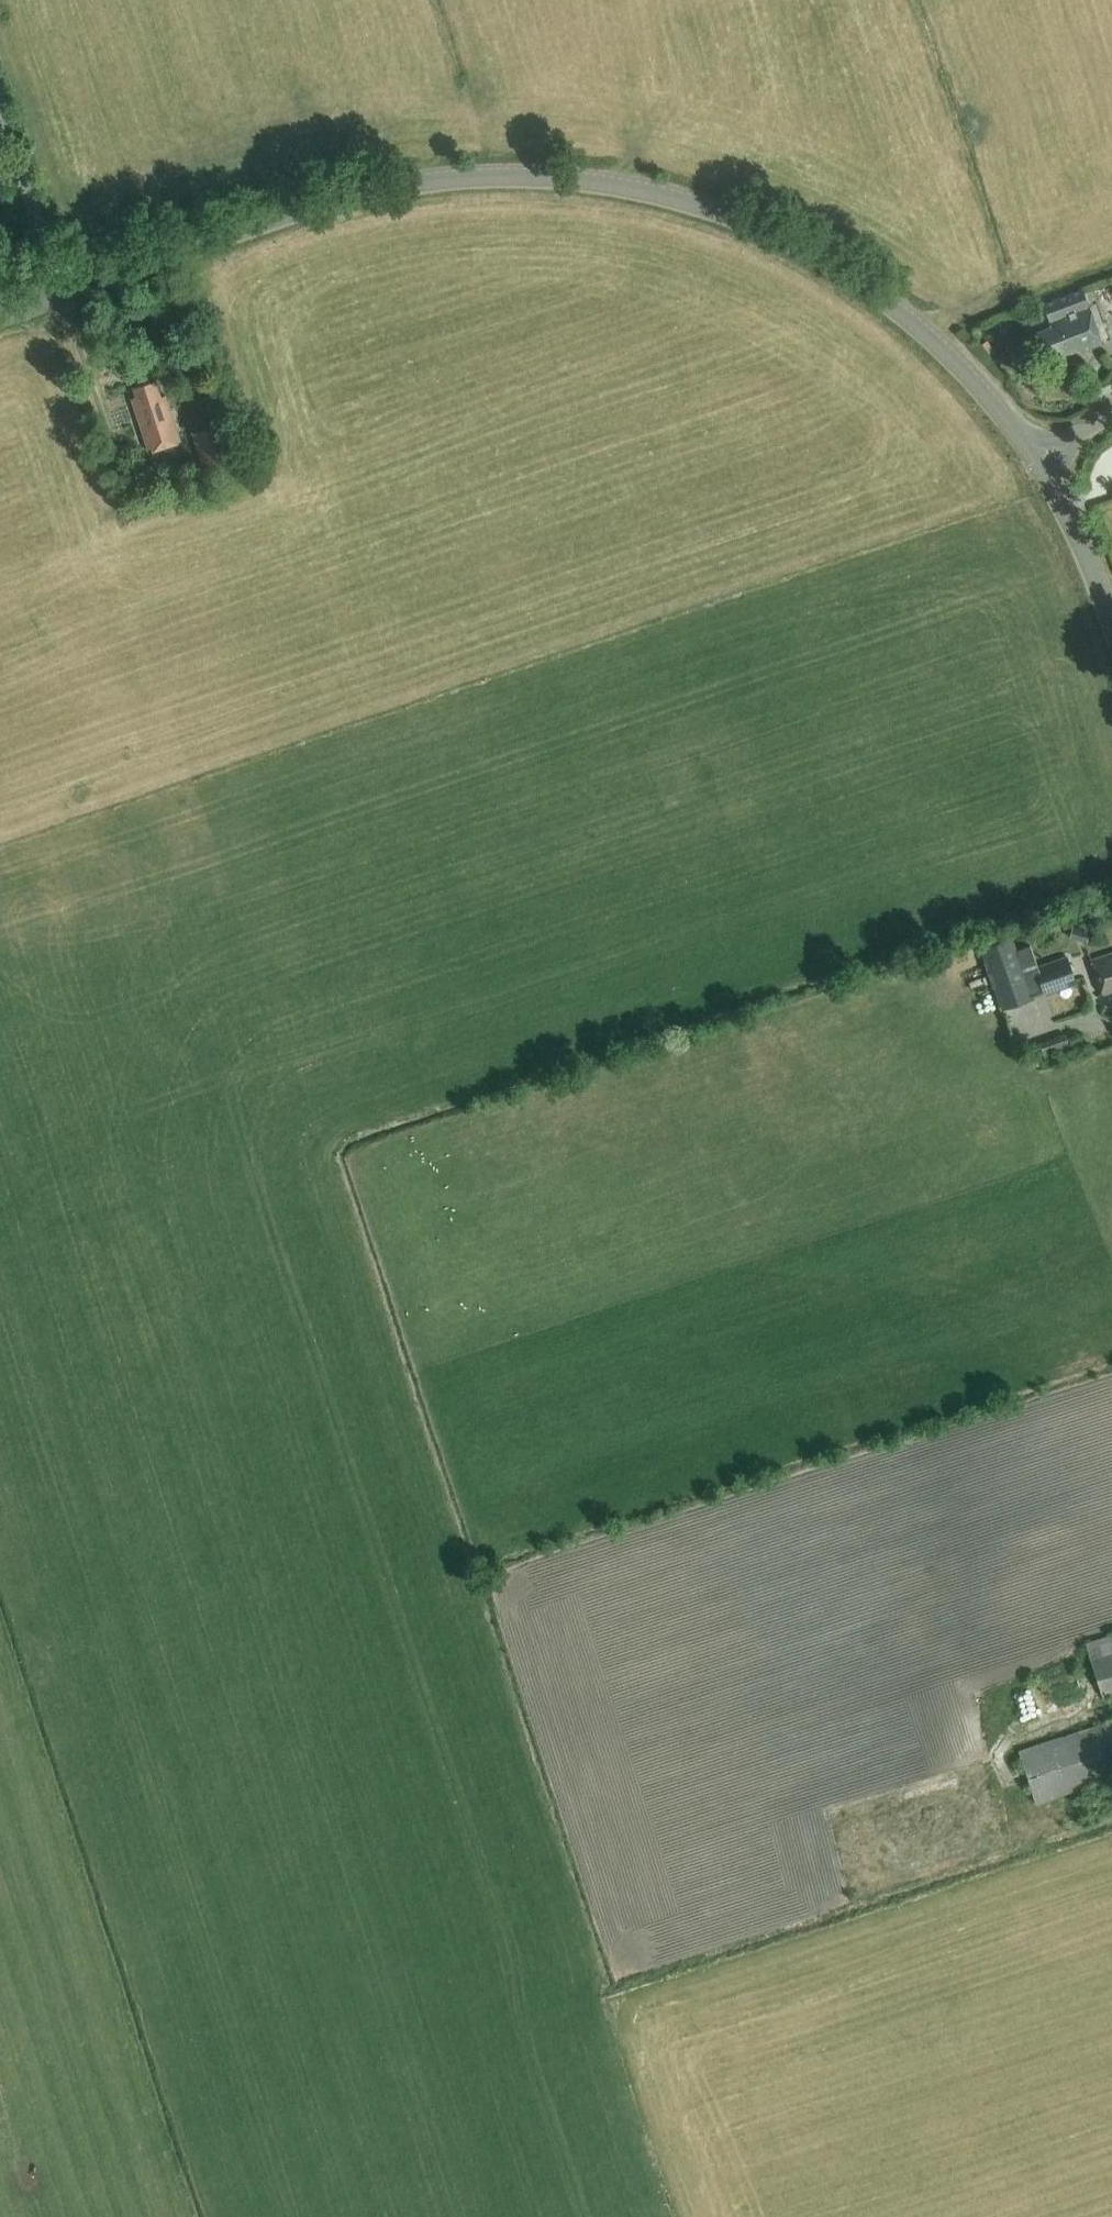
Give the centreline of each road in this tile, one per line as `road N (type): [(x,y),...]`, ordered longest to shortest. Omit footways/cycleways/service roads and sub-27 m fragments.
road 1 (tertiary): [(0,307),(399,185),(501,175),(604,182),(755,224),(848,273),(932,337),(1039,458)]
road 2 (tertiary): [(1111,616),(1039,458)]

